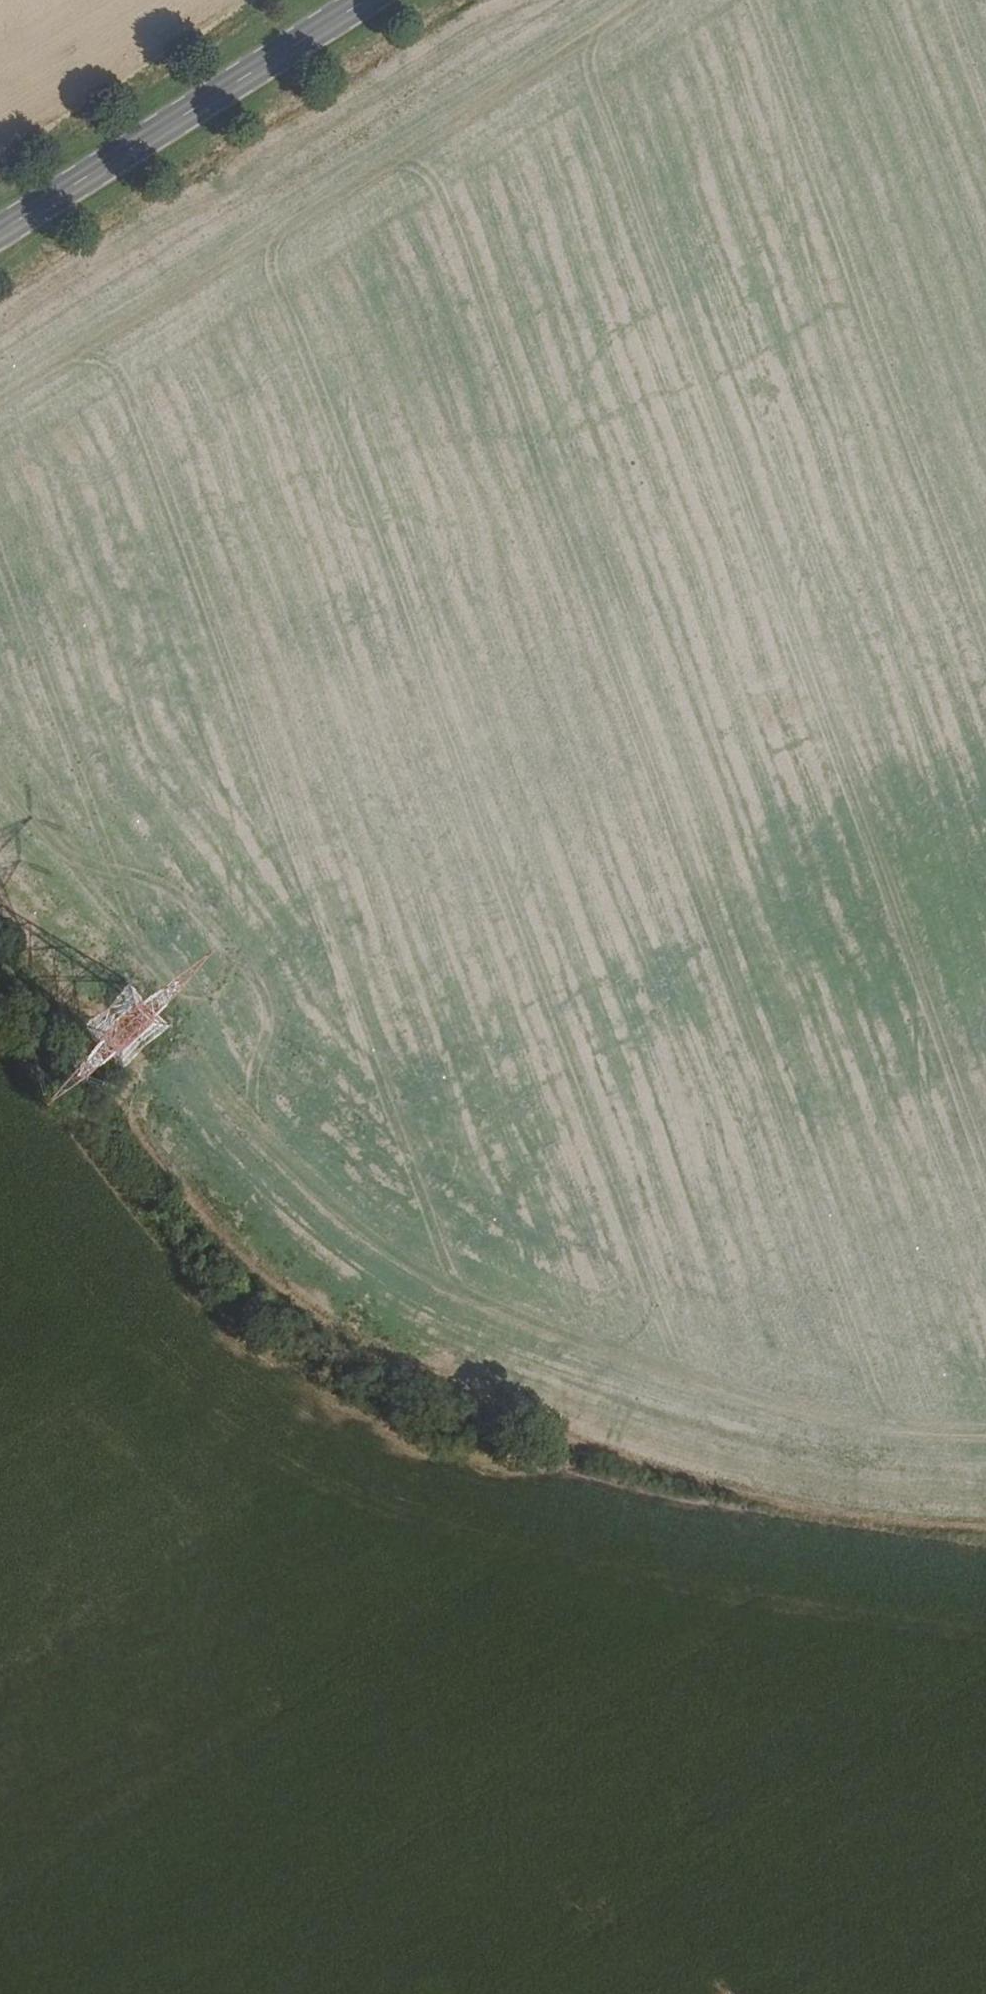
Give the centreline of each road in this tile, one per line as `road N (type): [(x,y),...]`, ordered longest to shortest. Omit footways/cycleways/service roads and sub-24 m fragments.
road 1 (secondary): [(0,229),(366,0)]

